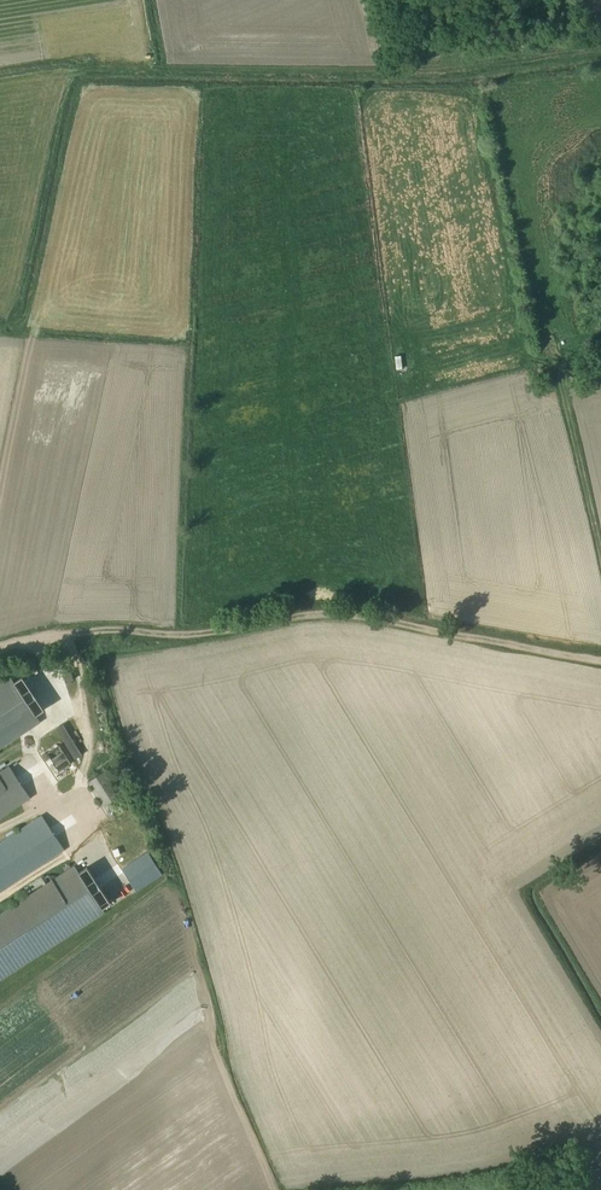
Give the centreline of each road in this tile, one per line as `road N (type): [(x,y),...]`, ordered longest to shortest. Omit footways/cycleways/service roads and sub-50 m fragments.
road 1 (track): [(600,660),(299,607),(184,635),(64,630),(0,641)]
road 2 (track): [(600,364),(563,371),(600,554)]
road 3 (track): [(78,790),(90,708),(64,630)]
road 4 (track): [(267,1189),(211,1053)]

